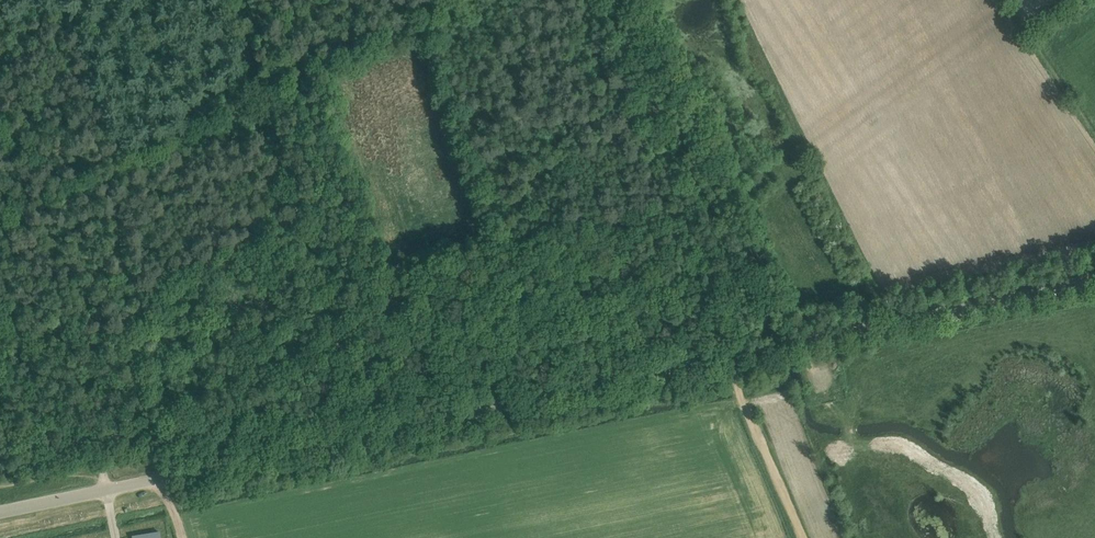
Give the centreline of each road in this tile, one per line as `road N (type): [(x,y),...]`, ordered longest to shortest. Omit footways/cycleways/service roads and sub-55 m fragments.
road 1 (unclassified): [(0,512),(1094,278)]
road 2 (track): [(365,436),(233,0)]
road 3 (track): [(735,356),(737,384),(803,537)]

